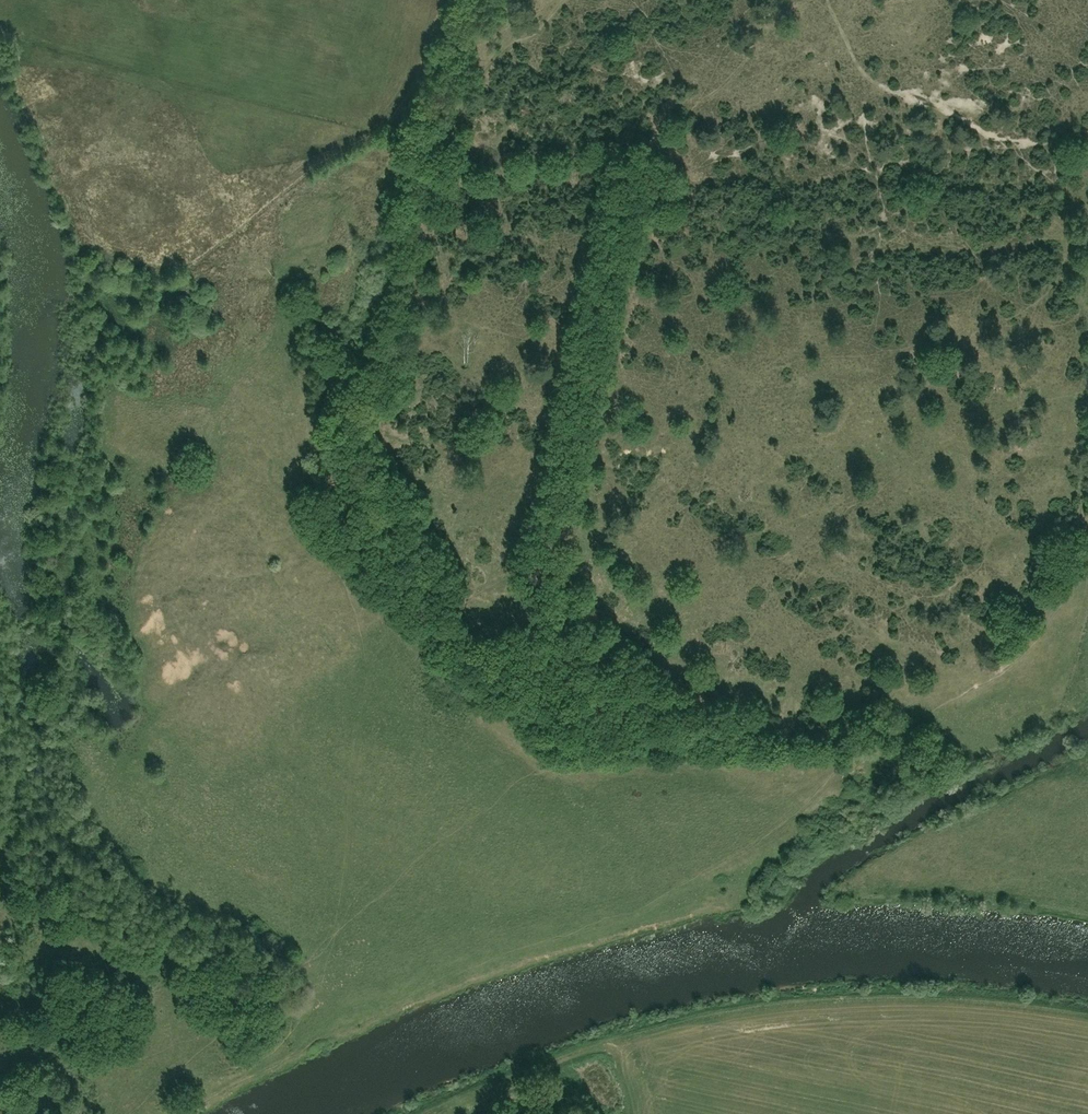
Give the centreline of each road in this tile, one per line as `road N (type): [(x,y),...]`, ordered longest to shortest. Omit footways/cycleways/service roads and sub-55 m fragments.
road 1 (track): [(1087,128),(983,138),(867,70),(850,0)]

